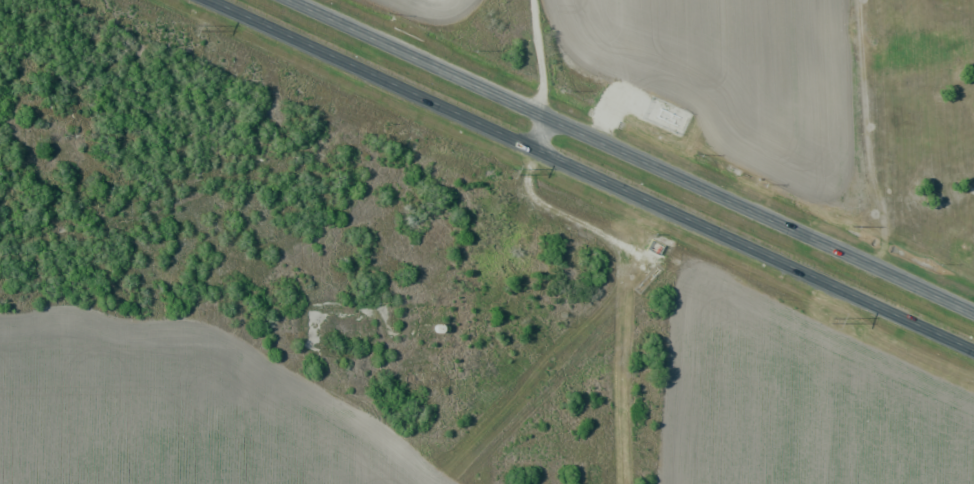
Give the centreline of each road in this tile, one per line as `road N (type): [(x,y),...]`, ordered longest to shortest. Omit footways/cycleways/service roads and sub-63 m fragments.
road 1 (secondary): [(210,0),(973,351)]
road 2 (secondary): [(973,314),(290,0)]

